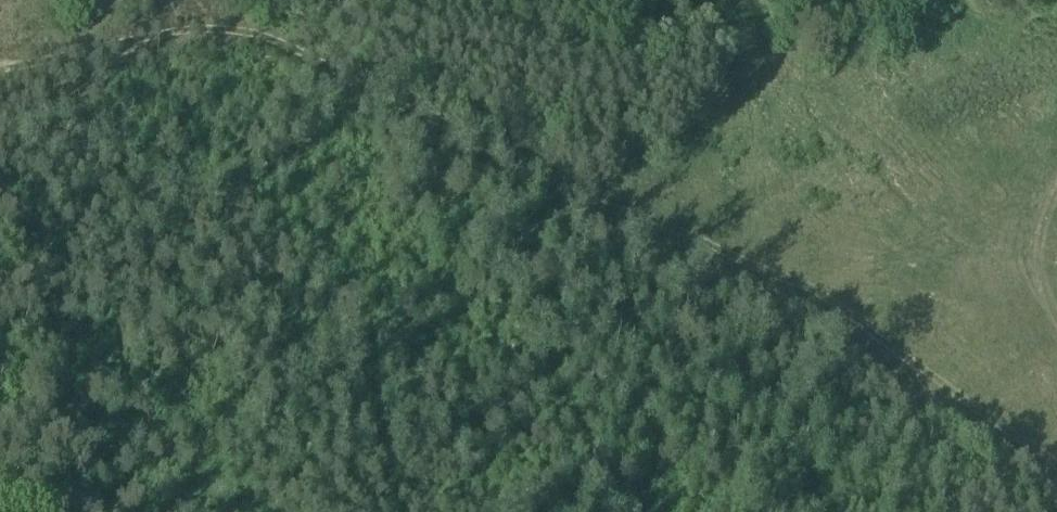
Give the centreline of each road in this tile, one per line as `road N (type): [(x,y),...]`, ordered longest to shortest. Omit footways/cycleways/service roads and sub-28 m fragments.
road 1 (track): [(1056,484),(785,282),(532,146),(326,57),(257,12),(0,84)]
road 2 (track): [(1056,197),(1036,258),(1056,332)]

